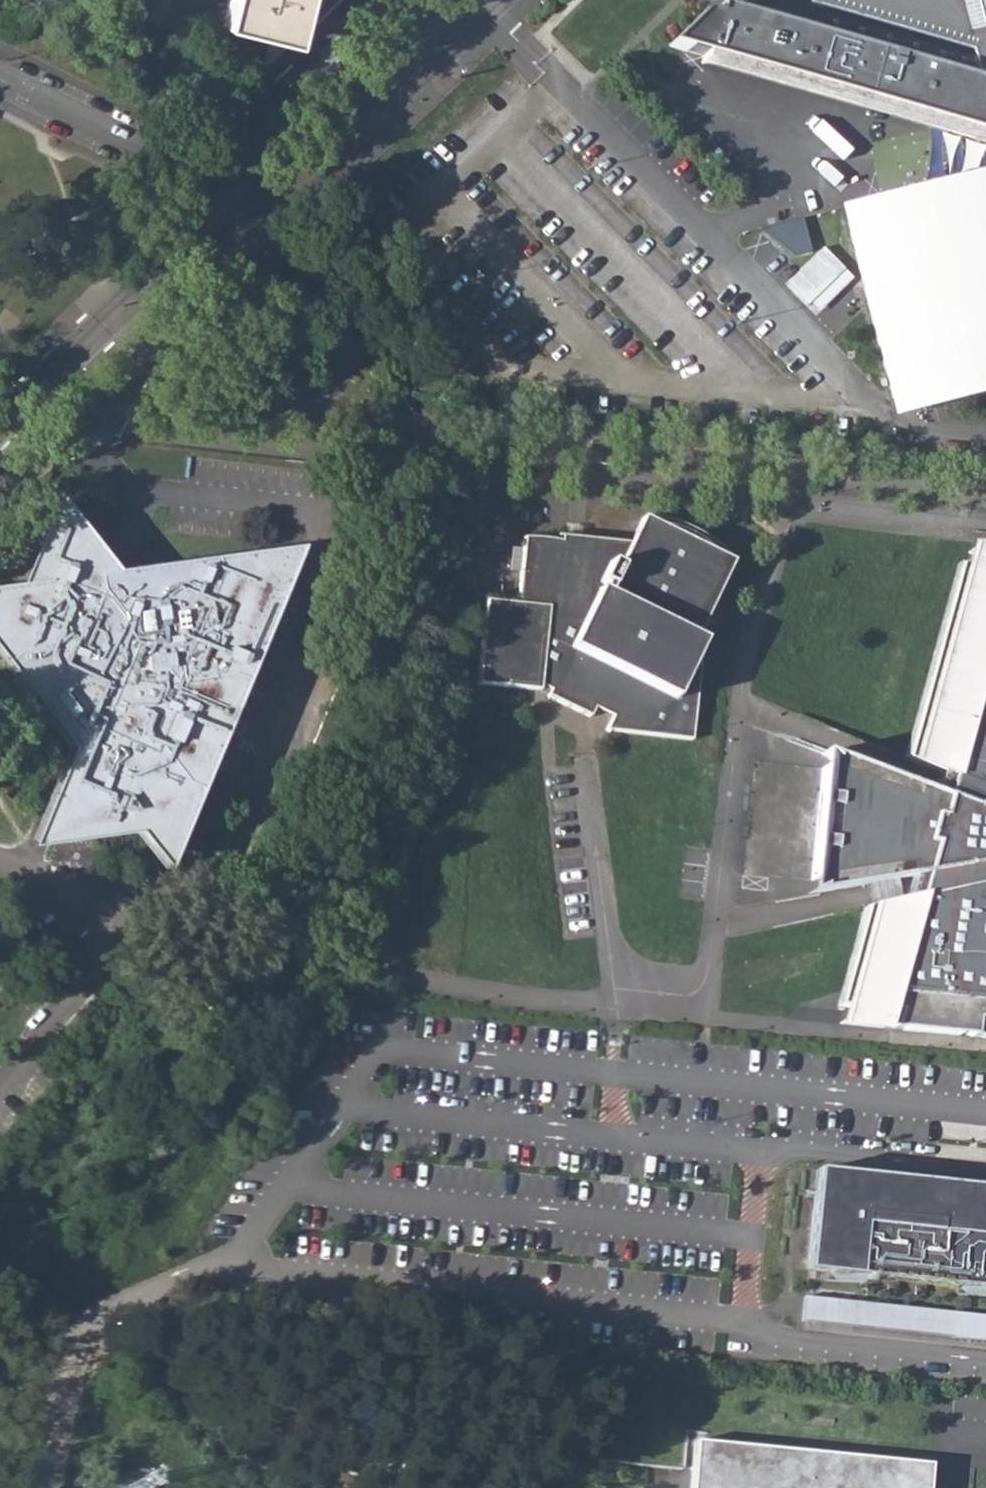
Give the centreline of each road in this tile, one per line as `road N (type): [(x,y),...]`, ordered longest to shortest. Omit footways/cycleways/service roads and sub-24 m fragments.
road 1 (residential): [(28,93),(159,153),(232,154),(345,98),(454,0)]

